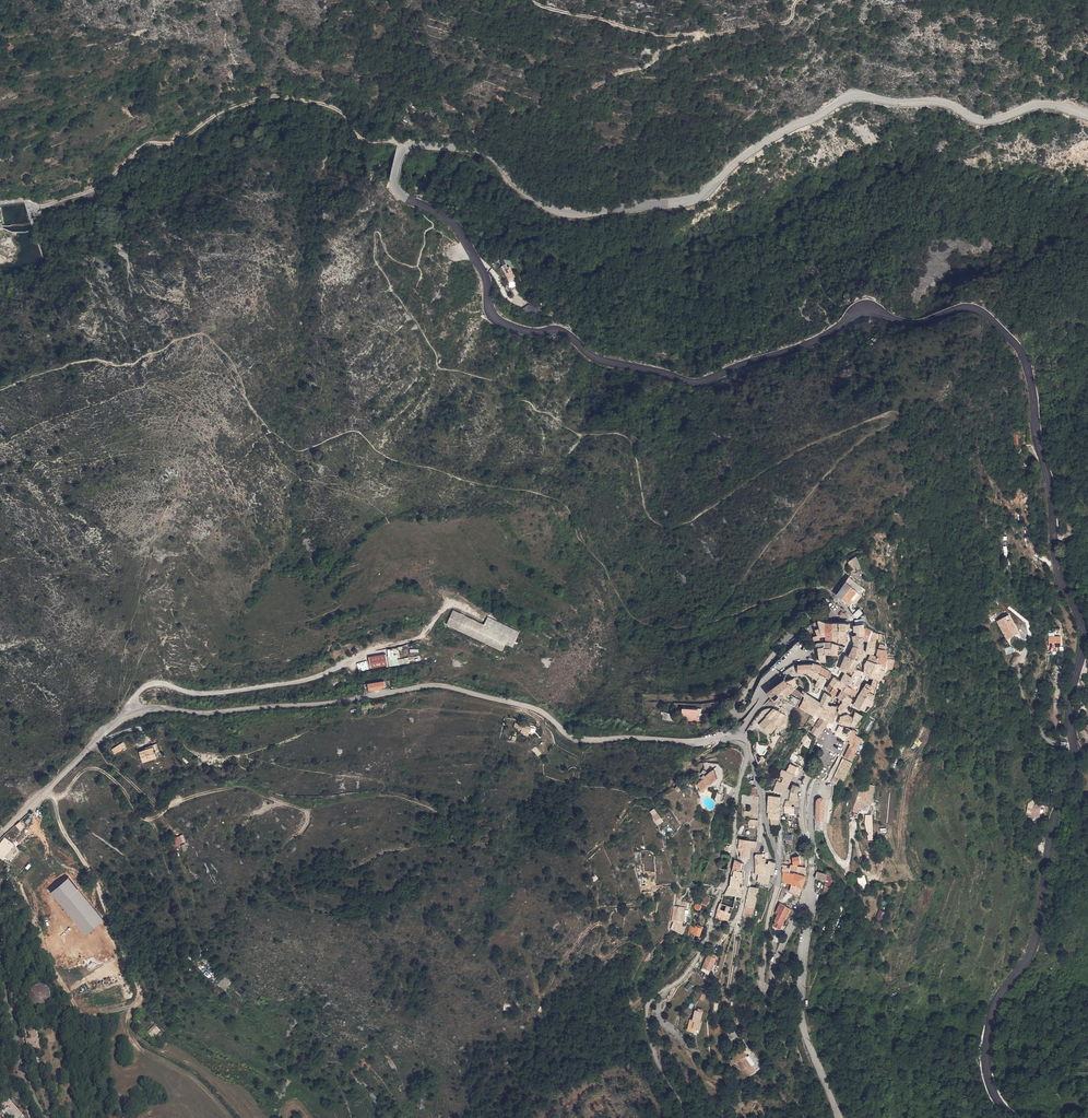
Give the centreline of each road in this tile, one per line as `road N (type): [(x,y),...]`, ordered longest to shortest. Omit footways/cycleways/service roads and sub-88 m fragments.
road 1 (secondary): [(1015,1117),(987,1072),(989,1029),(1035,943),(1049,839),(1072,751),(1069,697),(1085,639),(1057,572),(1051,493),(1018,348),(986,314),(965,308),(917,324),(856,314),(819,341),(696,383),(603,361),(568,334),(497,320),(485,274),(459,230),(404,198),(394,181),(405,146),(475,149),(538,204),(583,215),(695,199),(752,150),(852,97),(935,102),(981,121),(1040,105),(1087,115)]
road 2 (tertiary): [(723,737),(575,738),(540,711),(445,686),(213,713),(151,709),(117,722),(0,835)]
road 3 (track): [(403,148),(364,140),(342,113),(325,105),(267,98),(225,111),(185,138),(137,151),(97,188),(41,206),(0,204)]
road 4 (residential): [(723,737),(746,756),(727,884),(692,965),(648,1008),(654,1054),(689,1117)]
road 5 (track): [(54,798),(141,993),(128,1015),(130,1035),(151,1058),(192,1078),(229,1117)]
road 6 (track): [(271,876),(274,855),(305,828),(310,813),(301,809),(242,787),(141,818),(102,769),(80,774),(64,795),(47,790)]
road 7 (track): [(405,146),(566,104),(701,35)]
road 8 (tertiary): [(777,855),(764,988),(807,903)]
road 9 (tertiary): [(840,1117),(802,1021),(807,903)]
road 10 (residential): [(762,691),(735,714),(795,629),(850,616)]
road 11 (residential): [(808,839),(820,787),(826,837),(844,864),(853,820)]
road 12 (track): [(701,35),(645,34),(529,0)]
road 13 (tertiary): [(0,950),(22,1072),(45,1117)]

